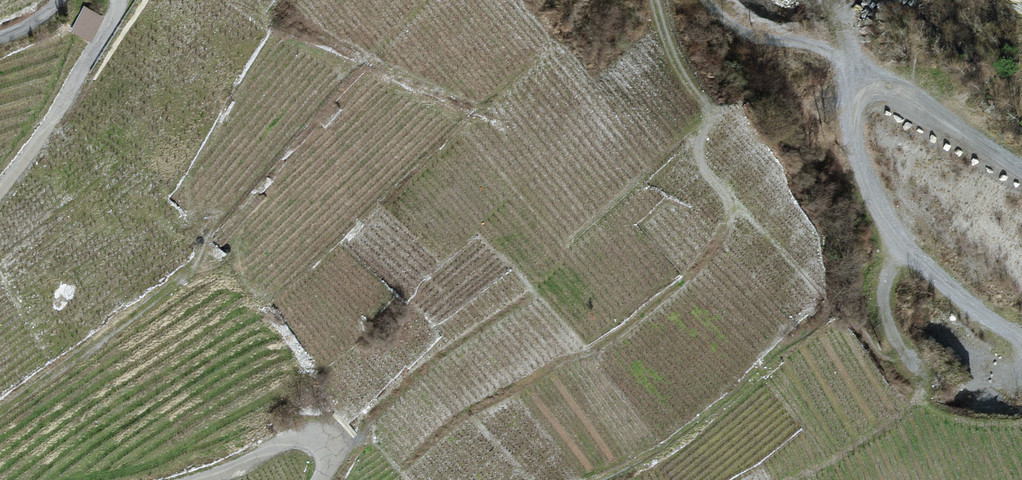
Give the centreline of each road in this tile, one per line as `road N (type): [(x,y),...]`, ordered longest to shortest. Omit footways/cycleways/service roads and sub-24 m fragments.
road 1 (track): [(402,468),(445,427),(555,363),(623,334),(688,279),(720,238),(730,213),(700,159),(706,108),(683,79),(653,0)]
road 2 (track): [(0,406),(212,271)]
road 3 (unclassified): [(0,190),(62,106),(117,0)]
road 4 (track): [(705,0),(748,34),(829,52),(866,91)]
road 5 (unclassified): [(320,479),(326,456),(304,437),(197,479)]
road 6 (track): [(897,243),(883,301),(907,362)]

